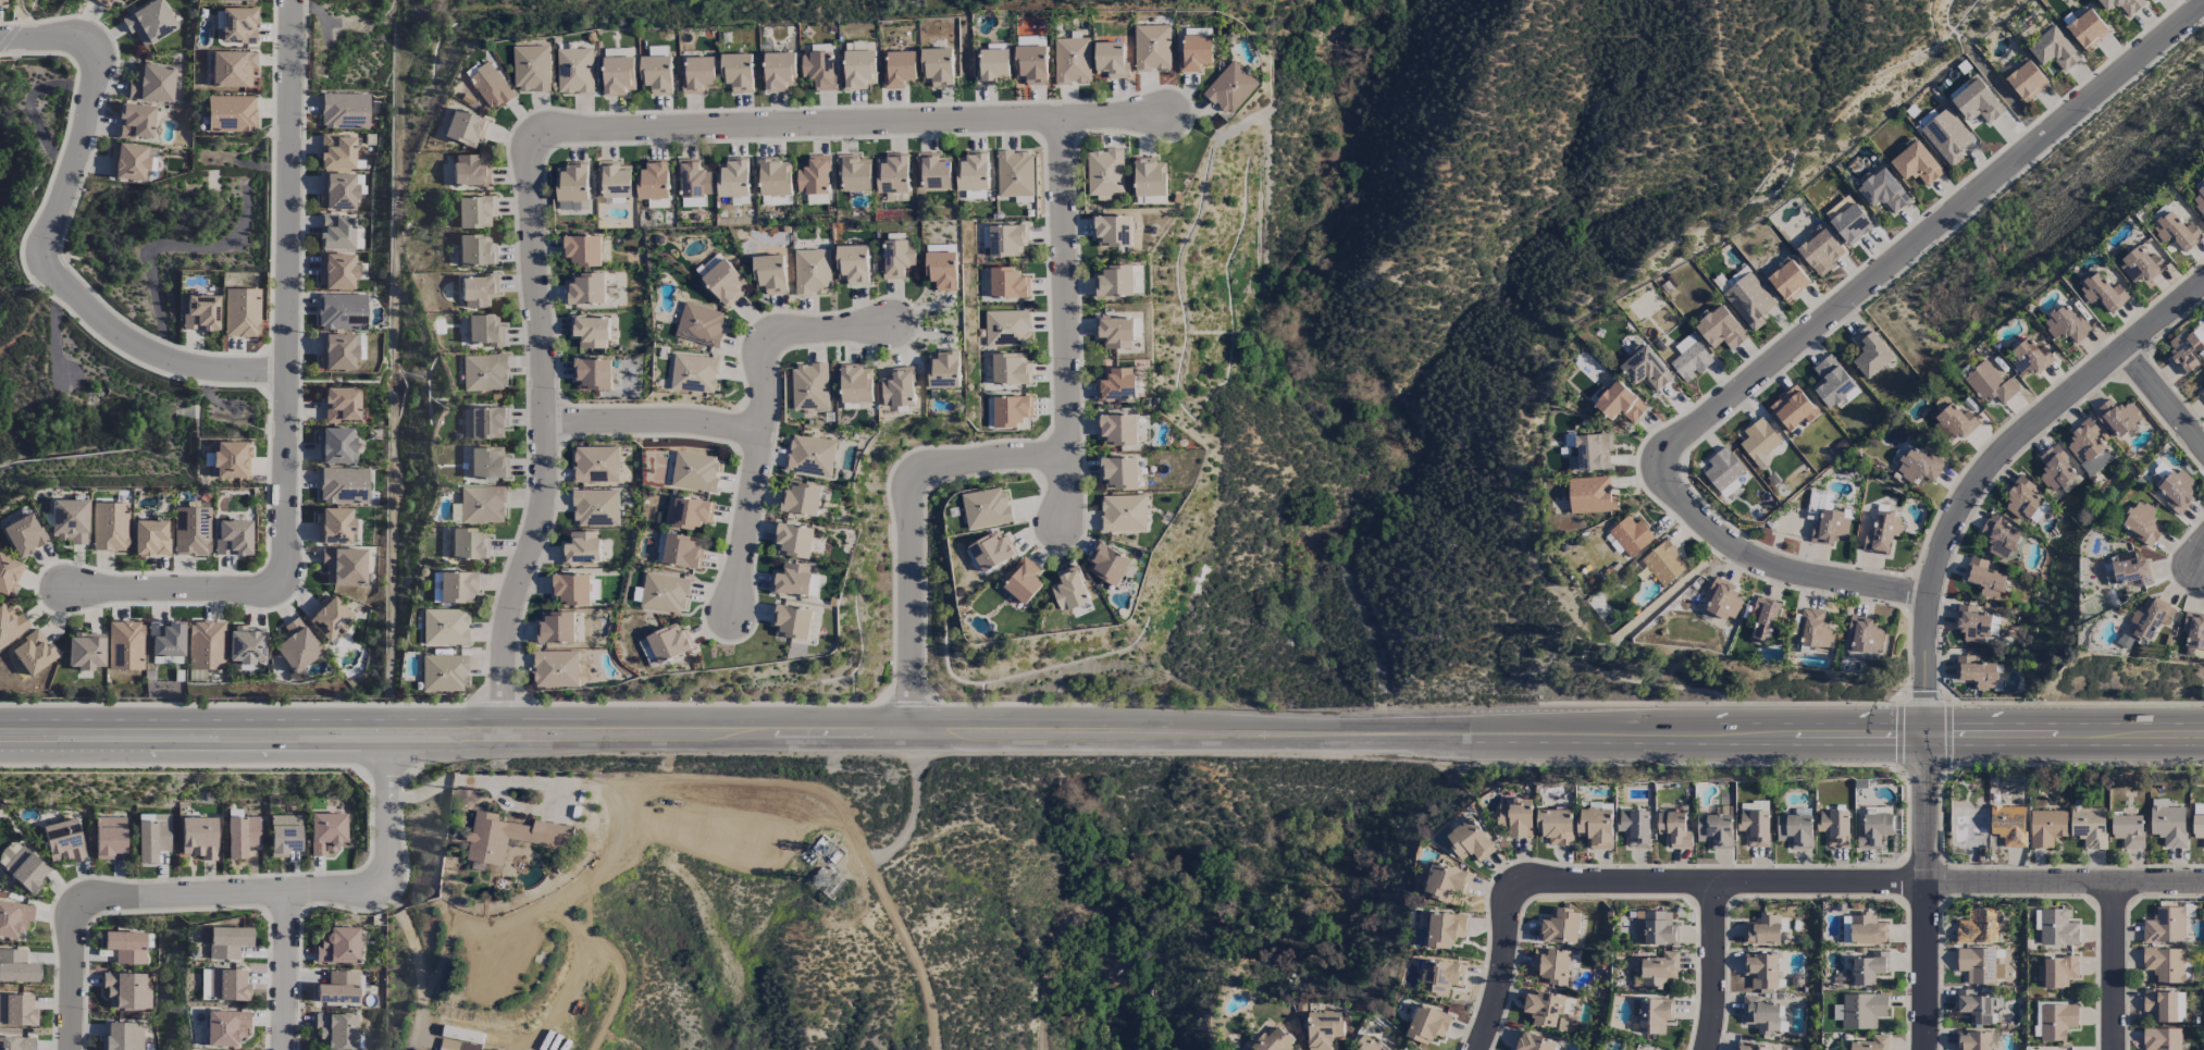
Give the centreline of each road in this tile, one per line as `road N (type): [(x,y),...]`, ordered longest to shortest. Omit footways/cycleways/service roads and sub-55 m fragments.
road 1 (primary): [(0,745),(1462,744)]
road 2 (primary): [(1111,721),(0,719)]
road 3 (primary): [(2203,724),(1111,721)]
road 4 (primary): [(1462,744),(2203,746)]
road 5 (residential): [(1674,467),(1685,446),(1905,252),(2203,4)]
road 6 (residential): [(1508,887),(2203,884)]
road 7 (residential): [(1164,115),(547,136)]
road 8 (residential): [(284,370),(197,370),(157,358),(111,331),(50,273),(46,247),(74,169),(96,82),(95,52),(75,39),(0,40)]
road 9 (residential): [(547,136),(535,148),(532,177),(541,509),(507,633),(507,719)]
road 10 (residential): [(283,571),(293,0)]
road 11 (residential): [(2203,287),(1993,462),(1947,532),(1928,596),(1927,736)]
road 12 (residential): [(912,745),(912,489),(926,469),(1066,457)]
road 13 (residential): [(1055,522),(1066,457),(1061,120)]
road 14 (residential): [(736,617),(764,435),(764,356),(773,338),(887,325)]
road 15 (residential): [(1927,736),(1924,1049)]
road 16 (residential): [(1928,596),(1749,559),(1702,518),(1674,467)]
road 17 (residential): [(389,746),(384,882),(287,892)]
road 18 (residential): [(764,435),(657,422),(543,425)]
road 19 (residential): [(72,584),(263,589),(283,571)]
road 20 (residential): [(287,892),(114,897),(81,906)]
road 21 (residential): [(1508,887),(1496,1008),(1475,1049)]
road 22 (residential): [(2113,884),(2112,1049)]
road 23 (residential): [(1713,888),(1707,1049)]
road 24 (residential): [(284,1049),(287,892)]
road 25 (residential): [(81,906),(72,940),(70,1049)]
road 26 (residential): [(2125,350),(2203,450)]

